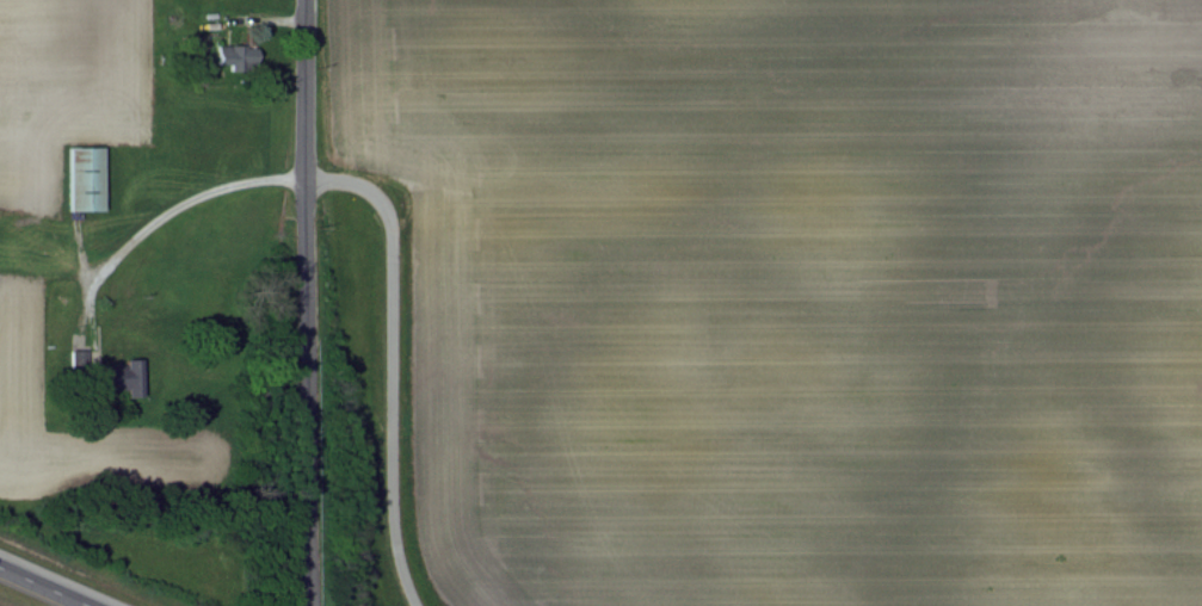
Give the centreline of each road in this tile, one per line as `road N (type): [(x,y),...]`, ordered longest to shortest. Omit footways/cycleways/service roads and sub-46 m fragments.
road 1 (residential): [(299,605),(306,0)]

